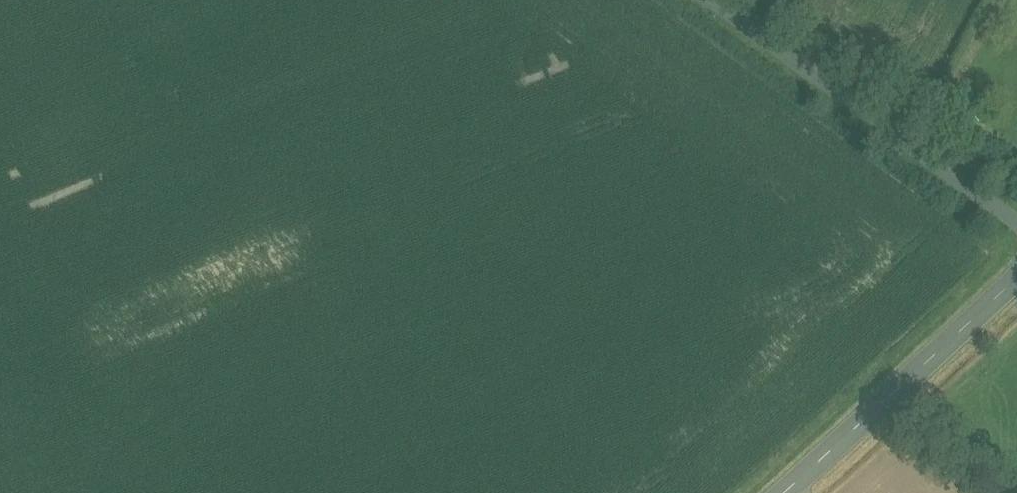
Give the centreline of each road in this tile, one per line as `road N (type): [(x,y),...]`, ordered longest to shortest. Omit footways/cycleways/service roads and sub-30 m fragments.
road 1 (unclassified): [(1016,228),(704,0)]
road 2 (secondary): [(782,492),(1016,277)]

